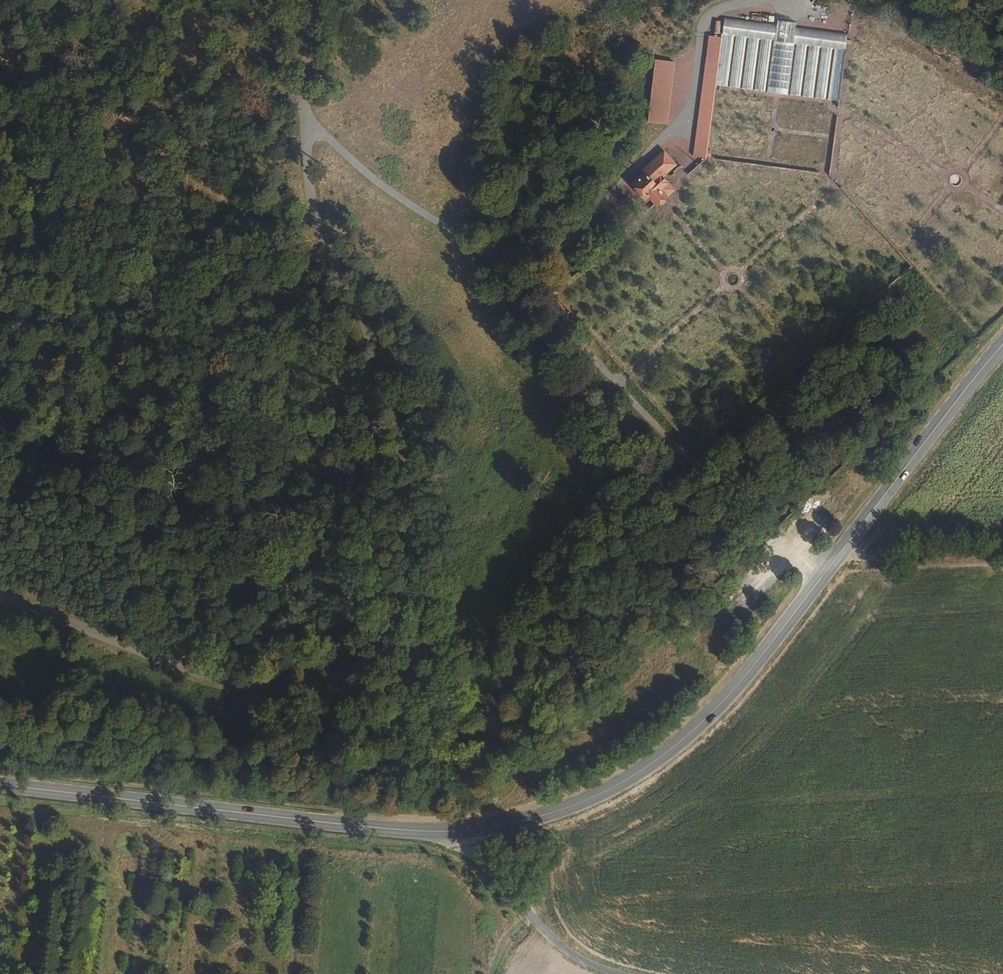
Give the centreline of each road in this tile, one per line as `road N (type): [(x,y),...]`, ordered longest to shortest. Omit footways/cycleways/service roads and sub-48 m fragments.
road 1 (track): [(313,0),(307,139),(323,241),(373,341),(413,460),(405,610),(377,657),(324,674),(254,674),(189,670),(0,598)]
road 2 (primary): [(469,834),(562,815),(638,777),(694,732),(741,685),(1002,344)]
road 3 (track): [(307,117),(343,156),(518,276),(675,446),(821,582)]
road 4 (primary): [(0,788),(469,834)]
road 5 (unclassified): [(469,834),(558,947),(601,973)]
road 6 (track): [(839,559),(1002,549)]
road 7 (track): [(308,20),(222,33),(180,0)]

